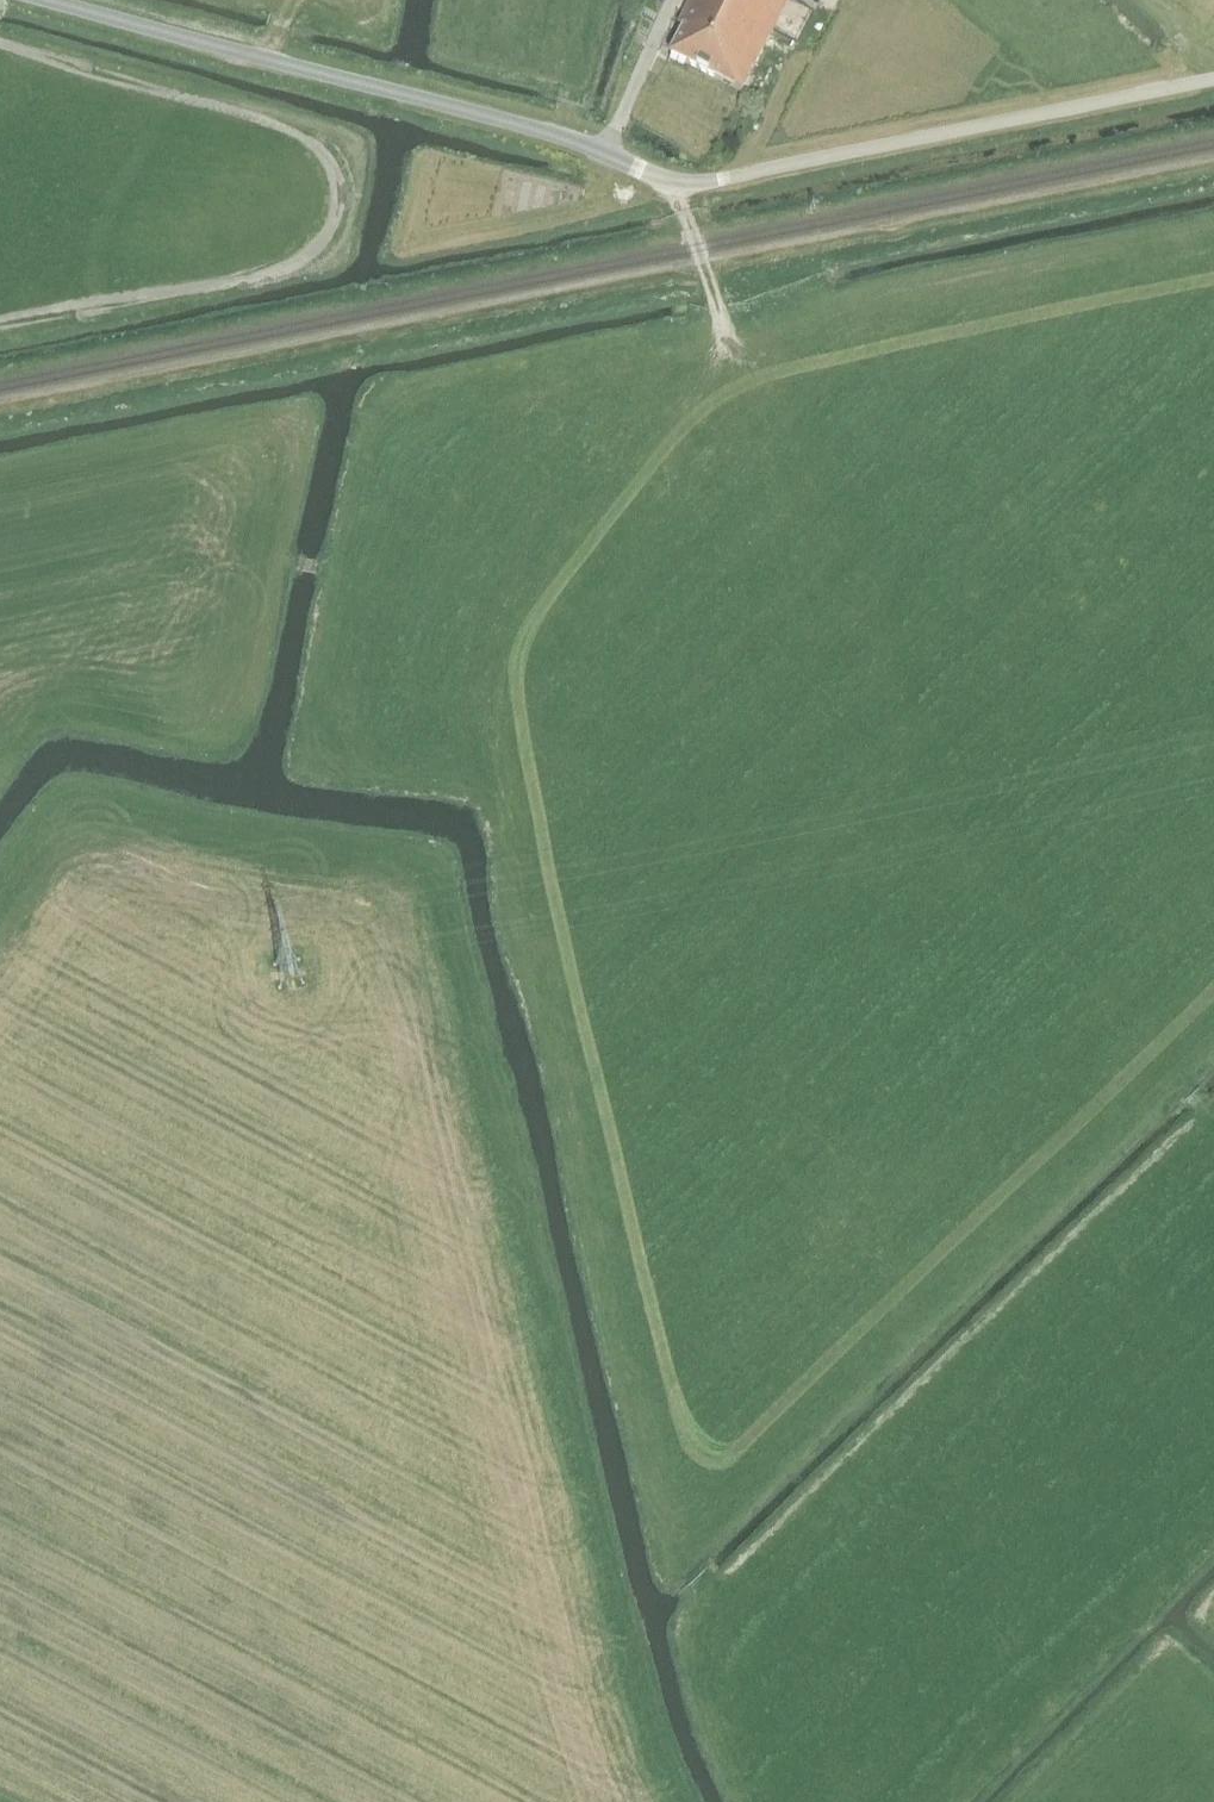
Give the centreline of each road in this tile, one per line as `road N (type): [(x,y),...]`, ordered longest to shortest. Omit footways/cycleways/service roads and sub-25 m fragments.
road 1 (unclassified): [(1213,78),(682,183),(578,141),(49,0)]
road 2 (track): [(682,183),(727,340)]

